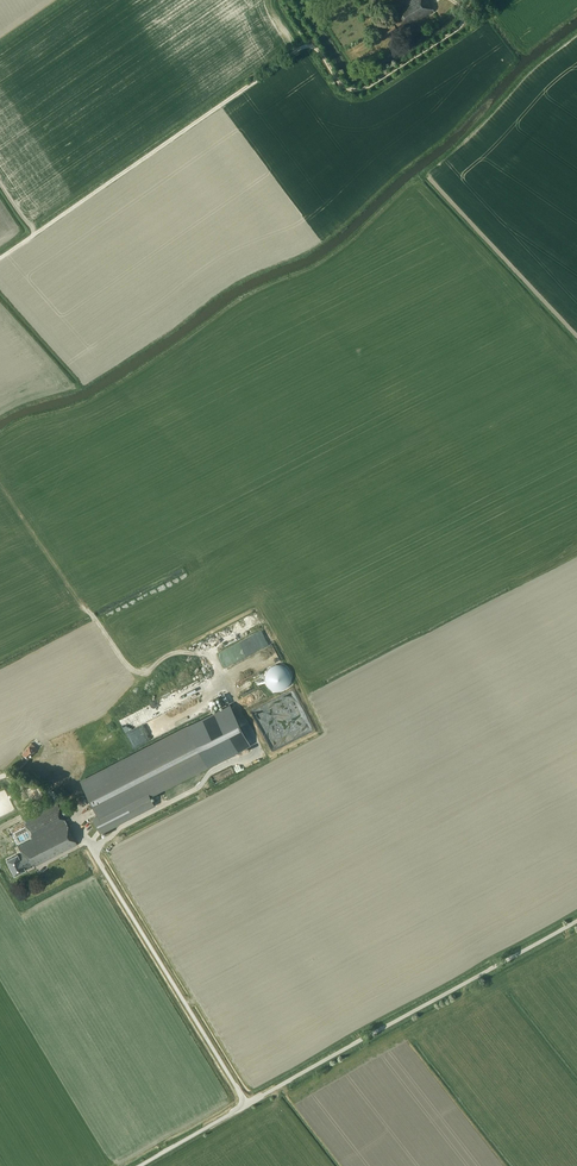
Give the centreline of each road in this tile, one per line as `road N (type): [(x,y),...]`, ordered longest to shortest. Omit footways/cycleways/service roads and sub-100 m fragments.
road 1 (track): [(0,257),(301,47),(315,46),(342,84),(360,88),(456,27),(466,17),(458,0)]
road 2 (unclassified): [(140,1165),(576,919)]
road 3 (track): [(420,175),(576,31)]

